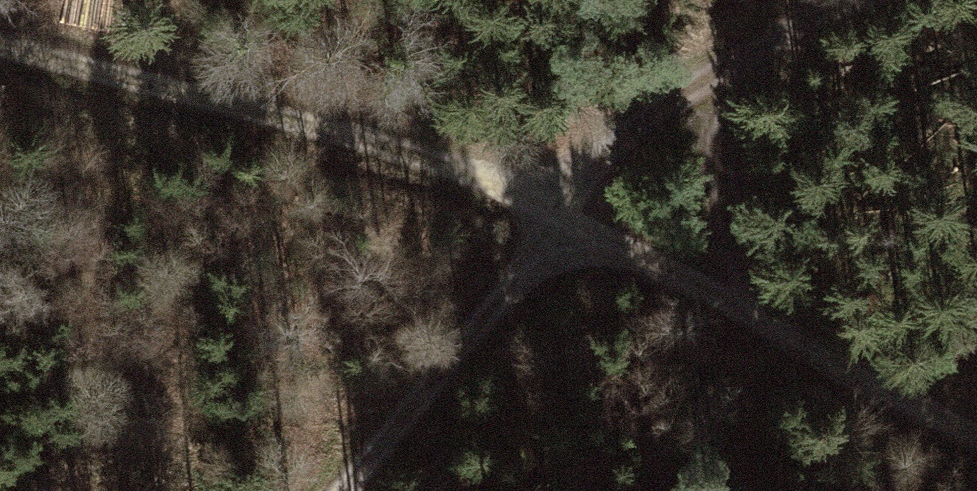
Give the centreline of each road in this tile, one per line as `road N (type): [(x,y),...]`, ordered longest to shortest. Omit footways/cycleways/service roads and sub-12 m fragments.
road 1 (track): [(792,0),(590,140),(570,225),(389,143),(0,42)]
road 2 (track): [(976,435),(570,225),(476,324),(341,490)]
road 3 (track): [(790,1),(717,109),(709,293)]

